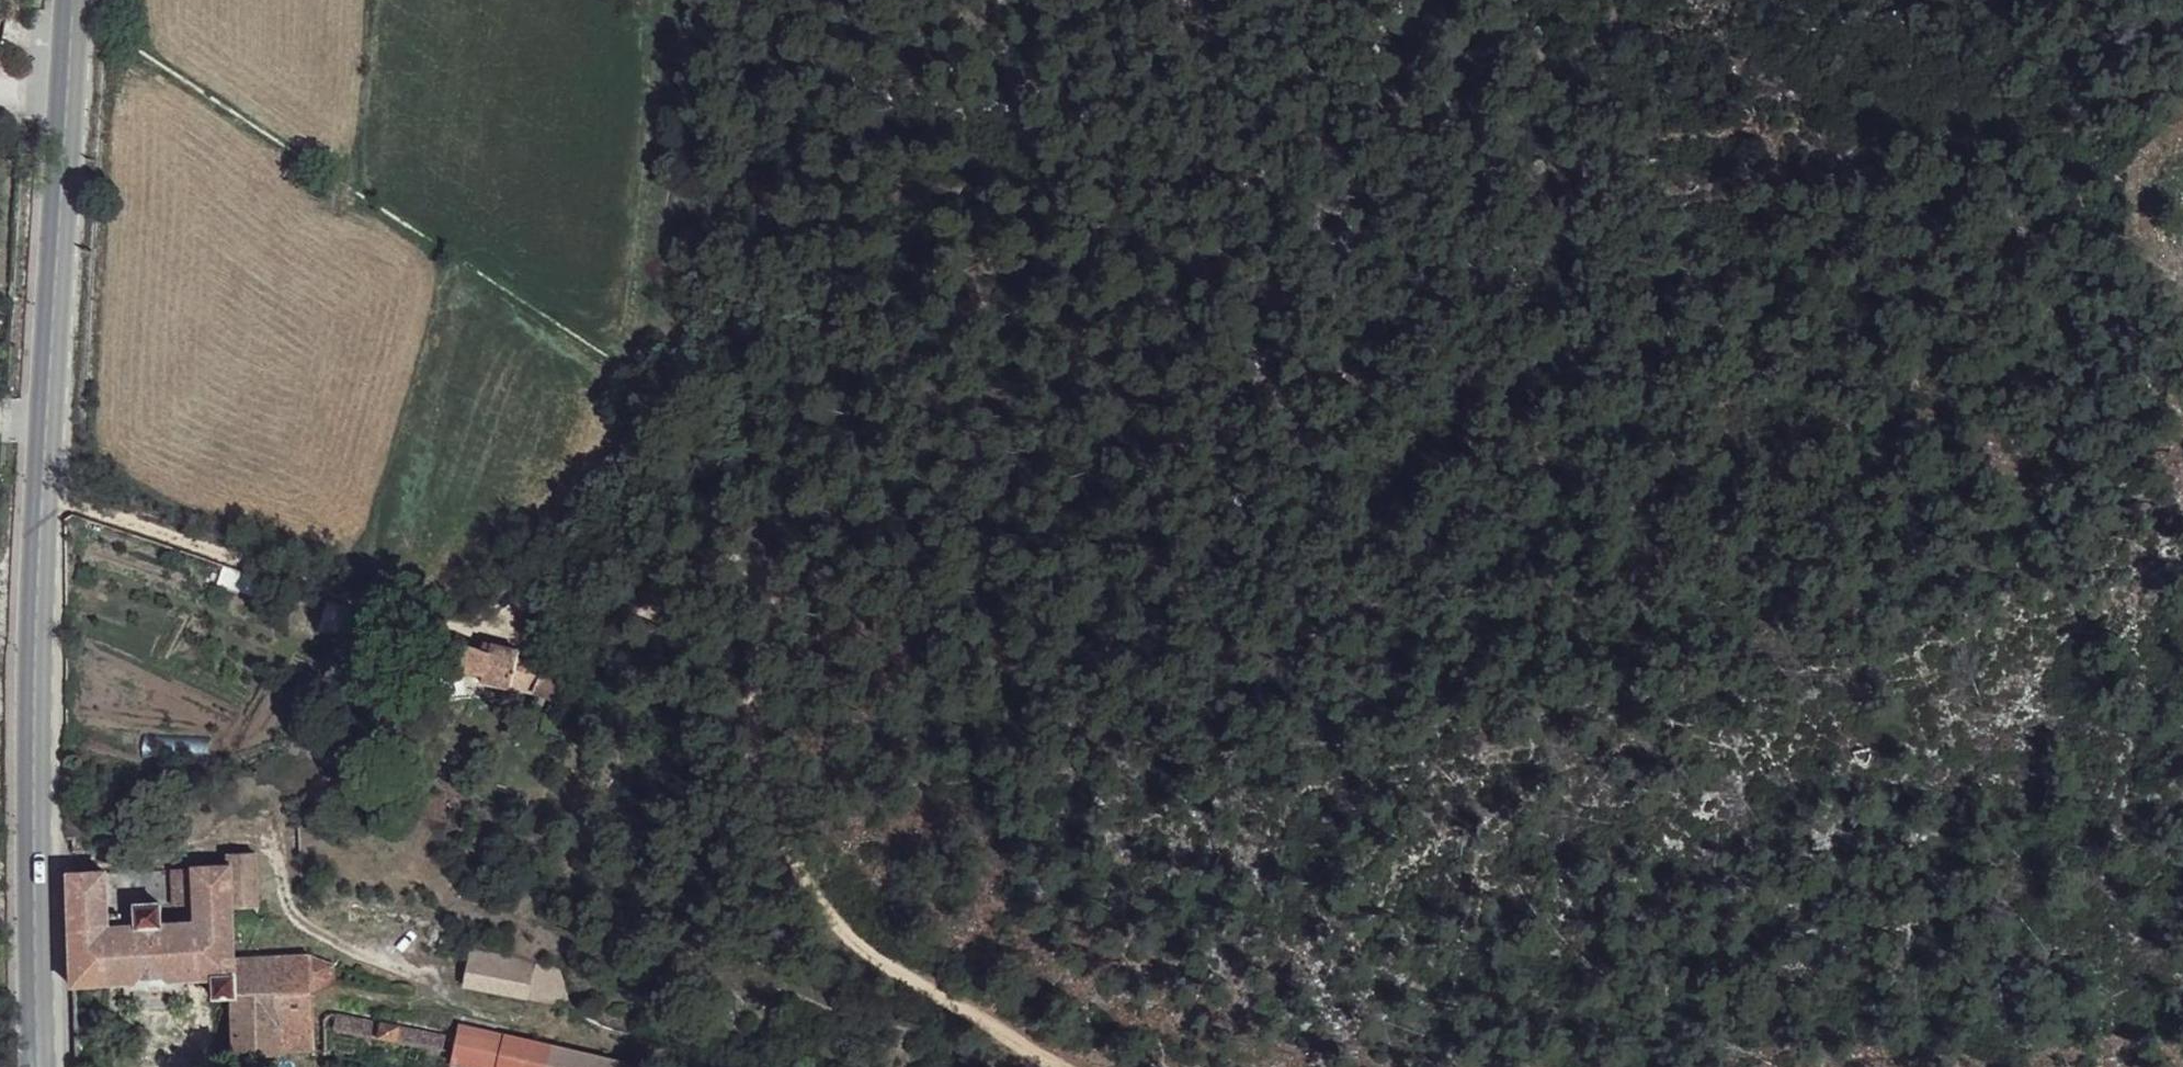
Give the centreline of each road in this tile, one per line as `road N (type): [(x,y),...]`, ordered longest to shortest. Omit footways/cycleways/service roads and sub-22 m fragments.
road 1 (track): [(1078,1066),(847,929),(805,869),(772,805),(762,717),(782,583),(751,548),(620,621),(597,654),(43,481)]
road 2 (primary): [(71,0),(34,726),(40,1066)]

